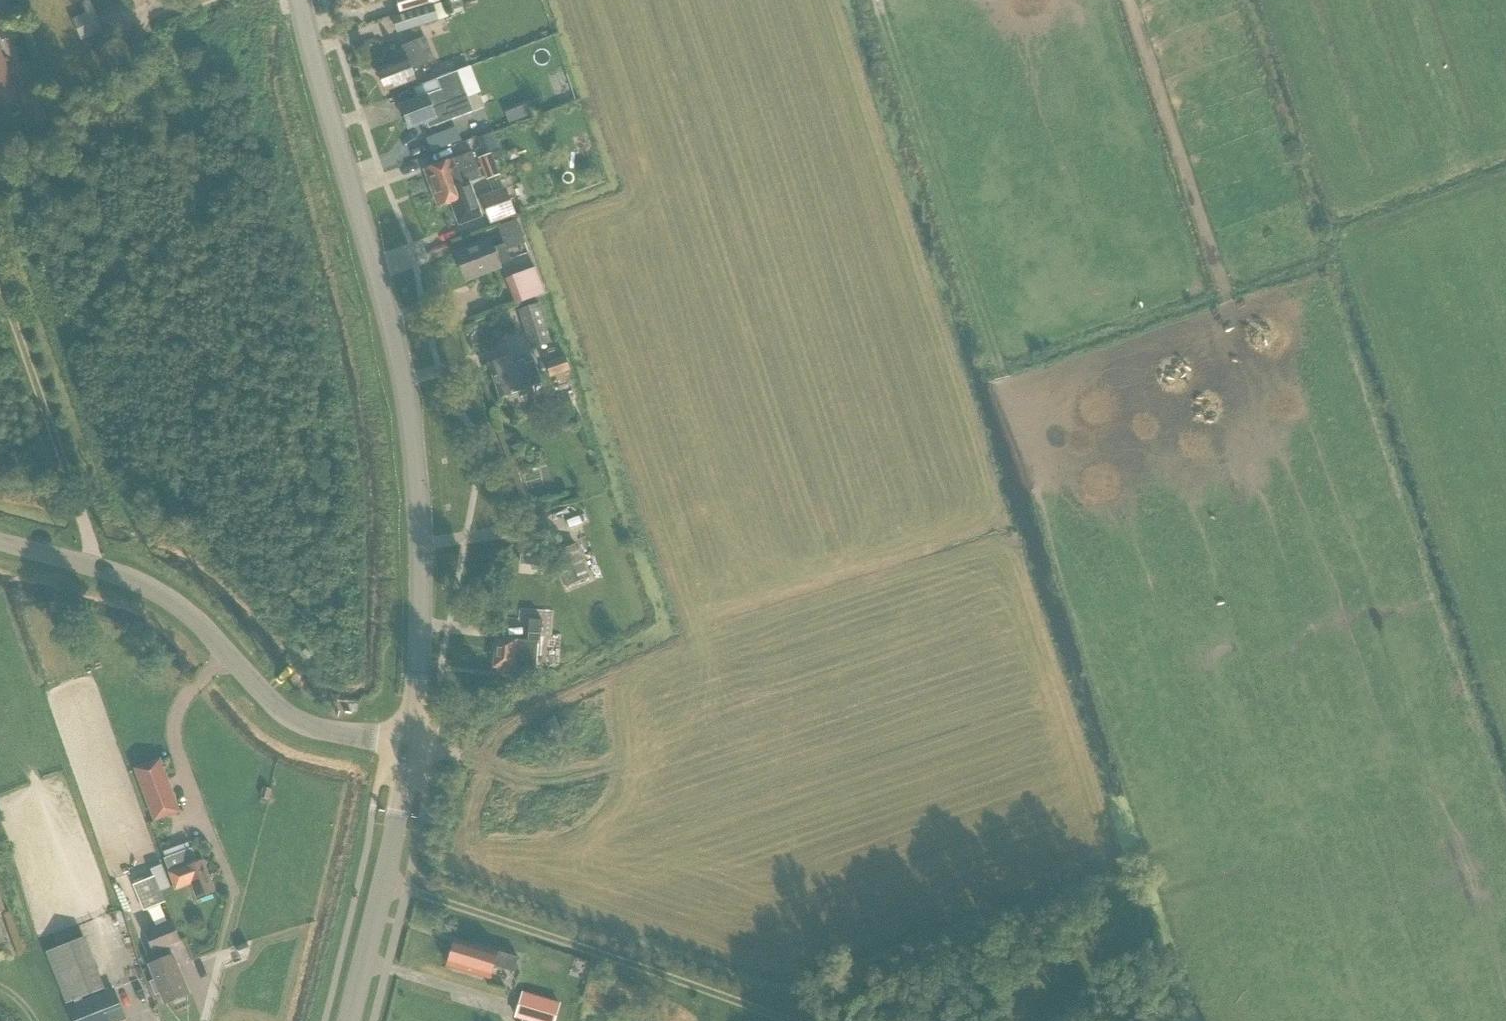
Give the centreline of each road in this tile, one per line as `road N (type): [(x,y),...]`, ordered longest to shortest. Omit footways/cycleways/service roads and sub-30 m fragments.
road 1 (tertiary): [(409,744),(421,608),(408,409),(305,0)]
road 2 (unclassified): [(409,744),(301,722),(162,594),(114,572),(0,541)]
road 3 (tertiary): [(349,1020),(409,744)]

